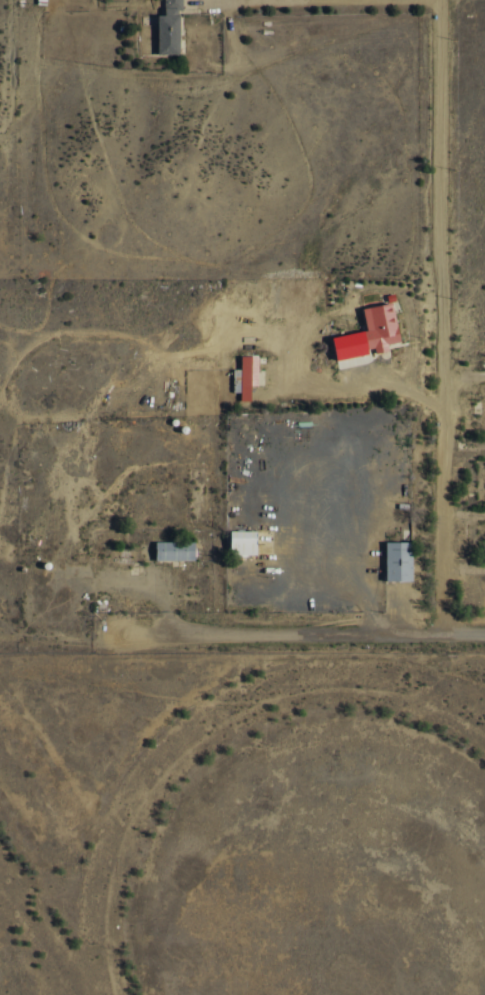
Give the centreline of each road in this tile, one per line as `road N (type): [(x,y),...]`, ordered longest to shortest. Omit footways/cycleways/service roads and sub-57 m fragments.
road 1 (residential): [(437,0),(444,634)]

